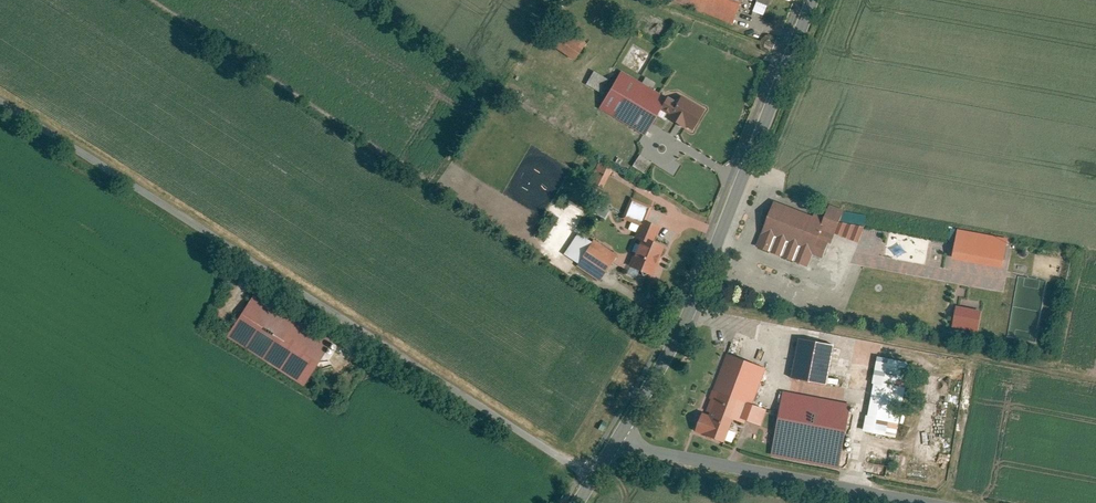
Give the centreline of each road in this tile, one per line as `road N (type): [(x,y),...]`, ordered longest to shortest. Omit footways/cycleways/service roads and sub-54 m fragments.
road 1 (track): [(591,478),(0,101)]
road 2 (tertiary): [(613,440),(717,275),(821,0)]
road 3 (residential): [(920,502),(613,440)]

